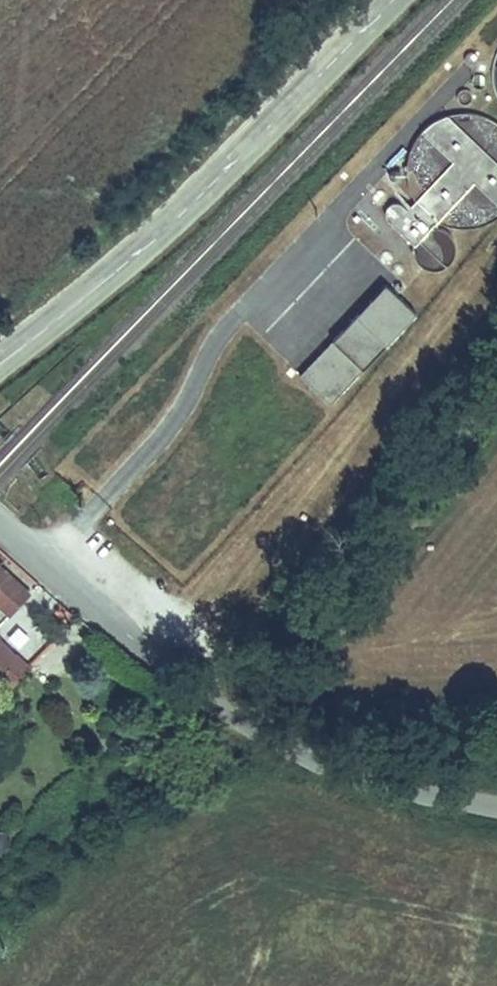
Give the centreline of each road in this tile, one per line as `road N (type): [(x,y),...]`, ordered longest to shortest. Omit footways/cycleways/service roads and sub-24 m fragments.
road 1 (residential): [(496,806),(362,777),(249,726),(0,522)]
road 2 (tertiary): [(394,0),(164,231),(0,364)]
road 3 (track): [(496,430),(303,755)]

